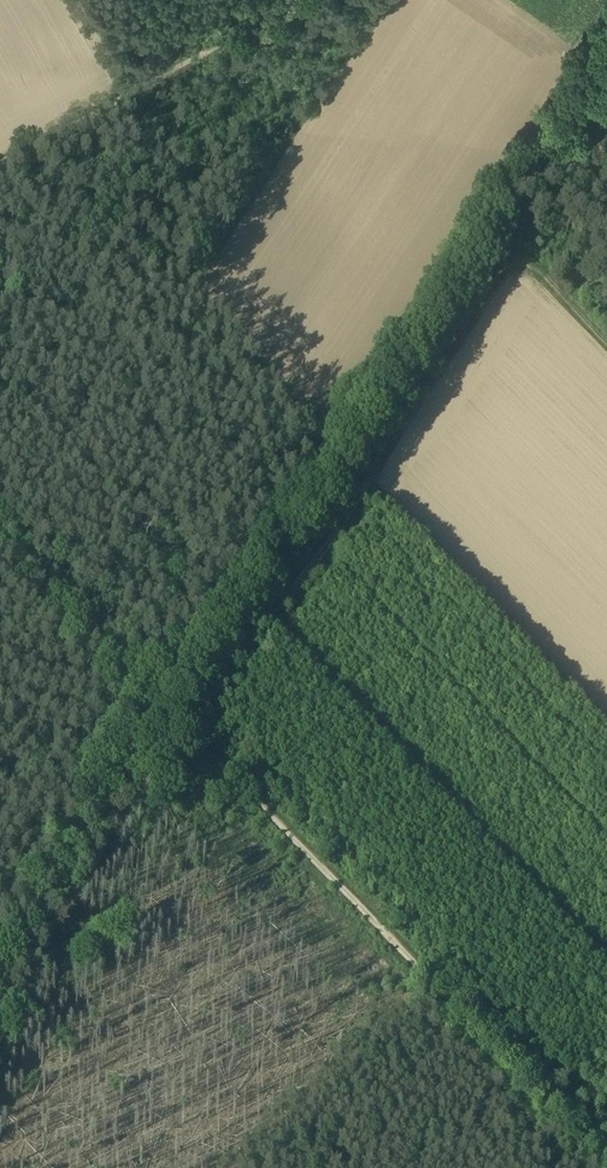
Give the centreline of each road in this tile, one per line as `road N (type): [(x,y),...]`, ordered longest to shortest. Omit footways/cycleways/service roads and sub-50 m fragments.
road 1 (track): [(184,732),(606,1158)]
road 2 (track): [(515,243),(184,732)]
road 3 (track): [(280,0),(0,169)]
road 4 (track): [(0,549),(184,732)]
road 5 (track): [(606,338),(515,243)]

